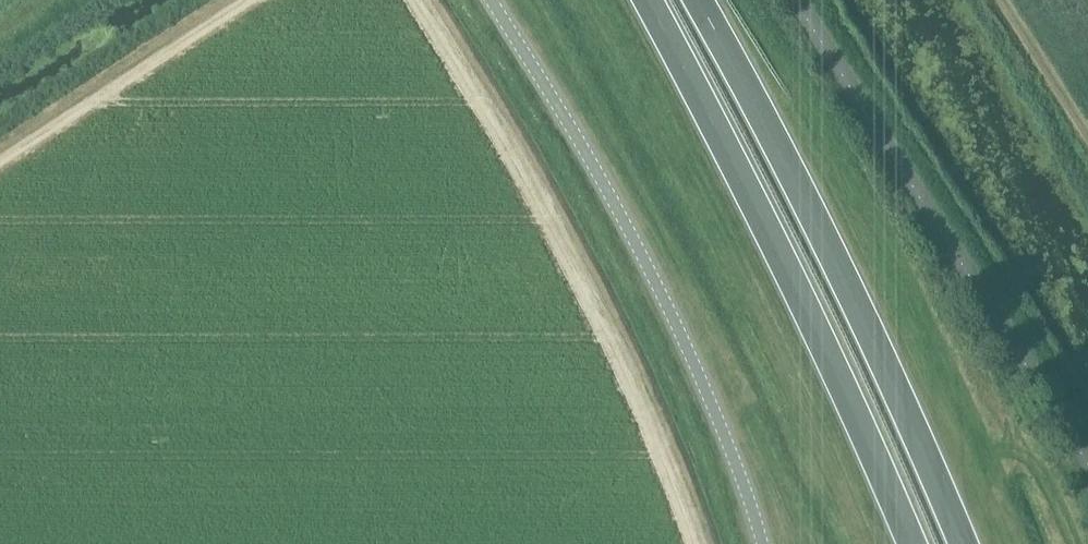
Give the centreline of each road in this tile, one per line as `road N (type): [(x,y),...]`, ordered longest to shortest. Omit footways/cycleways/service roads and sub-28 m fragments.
road 1 (unclassified): [(761,543),(655,279),(491,0)]
road 2 (trunk): [(964,543),(853,298),(697,0)]
road 3 (trunk): [(649,0),(796,287),(912,543)]

